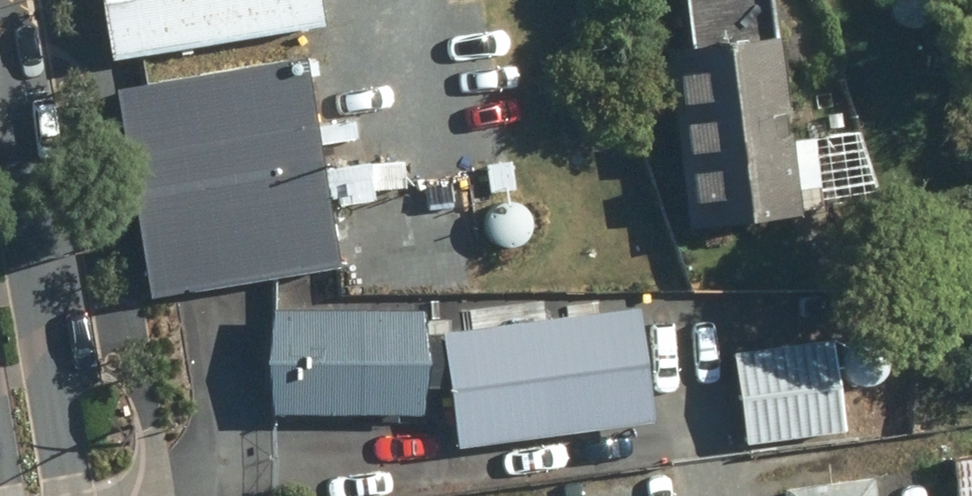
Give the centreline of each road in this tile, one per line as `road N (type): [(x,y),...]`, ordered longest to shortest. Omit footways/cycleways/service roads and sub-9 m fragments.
road 1 (tertiary): [(0,71),(75,495)]

